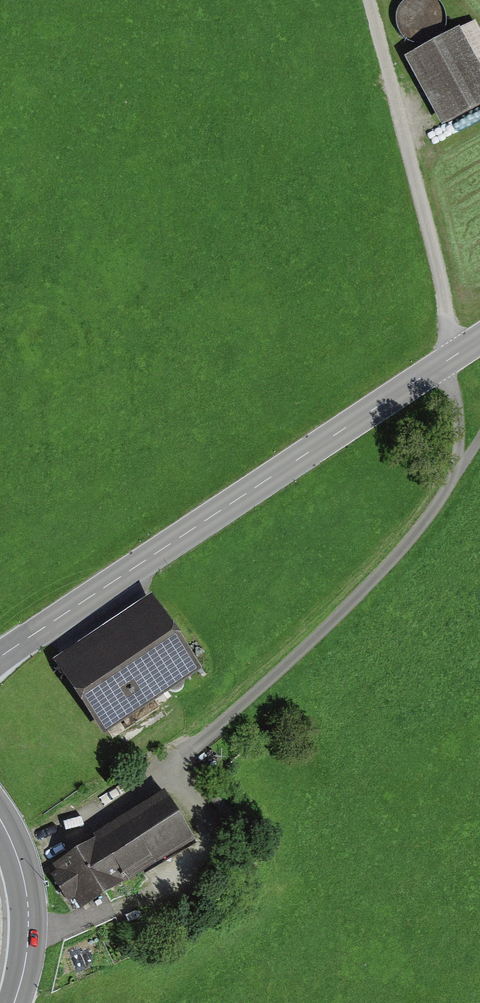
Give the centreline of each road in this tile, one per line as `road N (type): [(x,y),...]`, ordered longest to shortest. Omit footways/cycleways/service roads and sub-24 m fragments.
road 1 (track): [(21,856),(192,749),(304,648),(410,539),(479,439)]
road 2 (tertiary): [(479,339),(0,658)]
road 3 (primary): [(15,1002),(32,914),(21,856),(0,813)]

